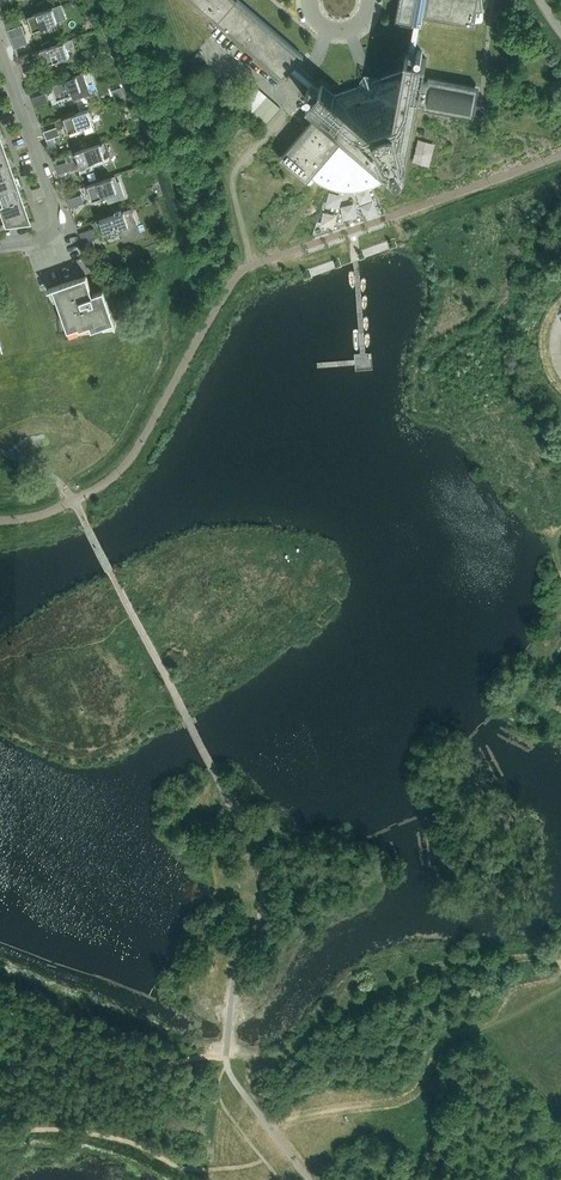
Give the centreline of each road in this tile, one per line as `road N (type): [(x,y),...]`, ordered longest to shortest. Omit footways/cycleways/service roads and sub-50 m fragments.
road 1 (residential): [(0,243),(43,237),(56,212),(0,52)]

